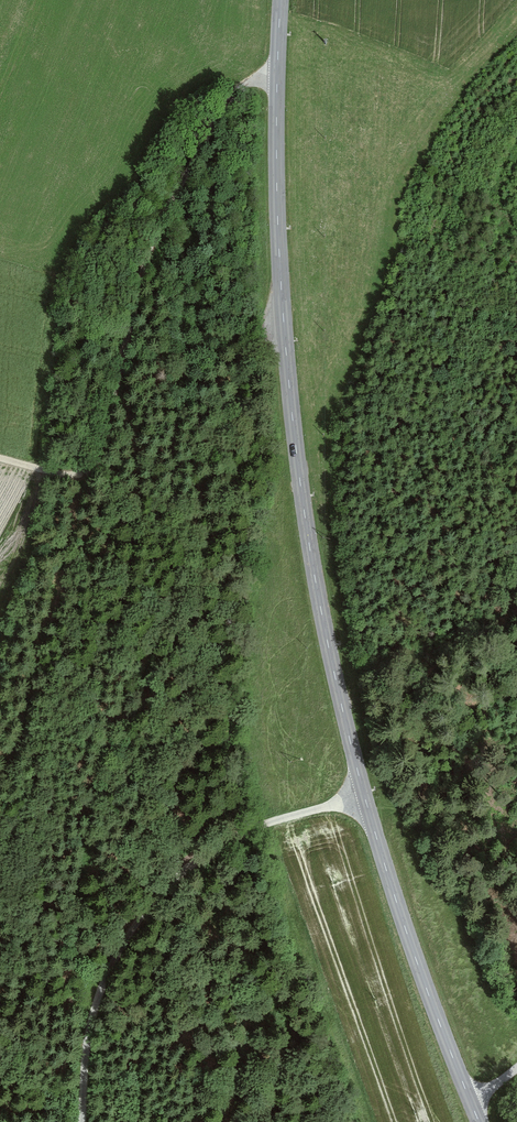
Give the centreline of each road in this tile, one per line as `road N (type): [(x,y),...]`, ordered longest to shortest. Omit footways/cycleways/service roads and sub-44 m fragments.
road 1 (tertiary): [(282,0),(279,253),(293,437),(321,612),(365,798)]
road 2 (track): [(277,64),(223,107),(175,191),(133,312),(94,471),(73,477),(0,458)]
road 3 (unclassified): [(85,1121),(100,998),(121,937),(151,895),(237,830),(365,798)]
road 4 (tertiary): [(365,798),(470,1106)]

